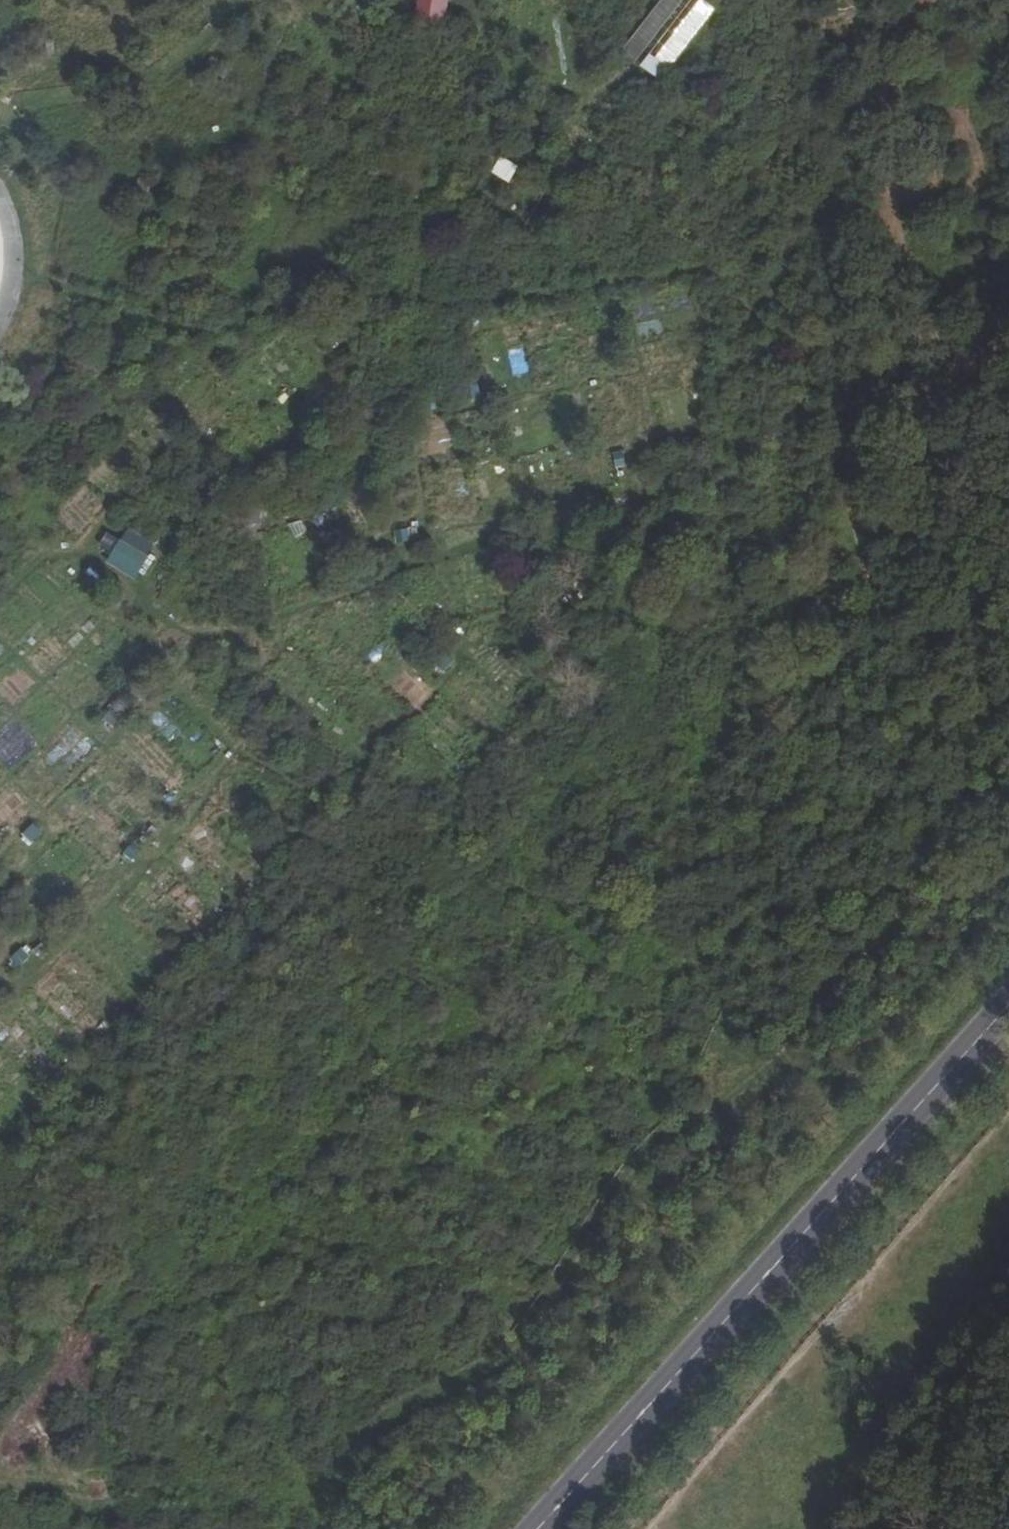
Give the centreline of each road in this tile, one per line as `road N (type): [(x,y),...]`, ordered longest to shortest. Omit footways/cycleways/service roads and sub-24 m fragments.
road 1 (secondary): [(530,1528),(1008,999)]

